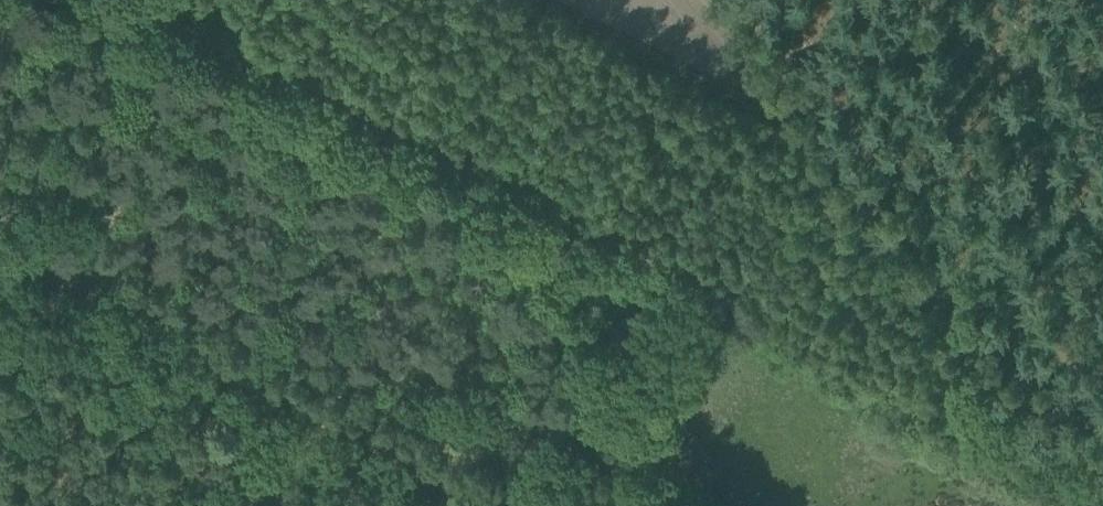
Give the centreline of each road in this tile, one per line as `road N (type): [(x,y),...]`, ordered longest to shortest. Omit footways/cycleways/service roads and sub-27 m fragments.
road 1 (track): [(0,267),(79,277),(337,412),(474,505)]

